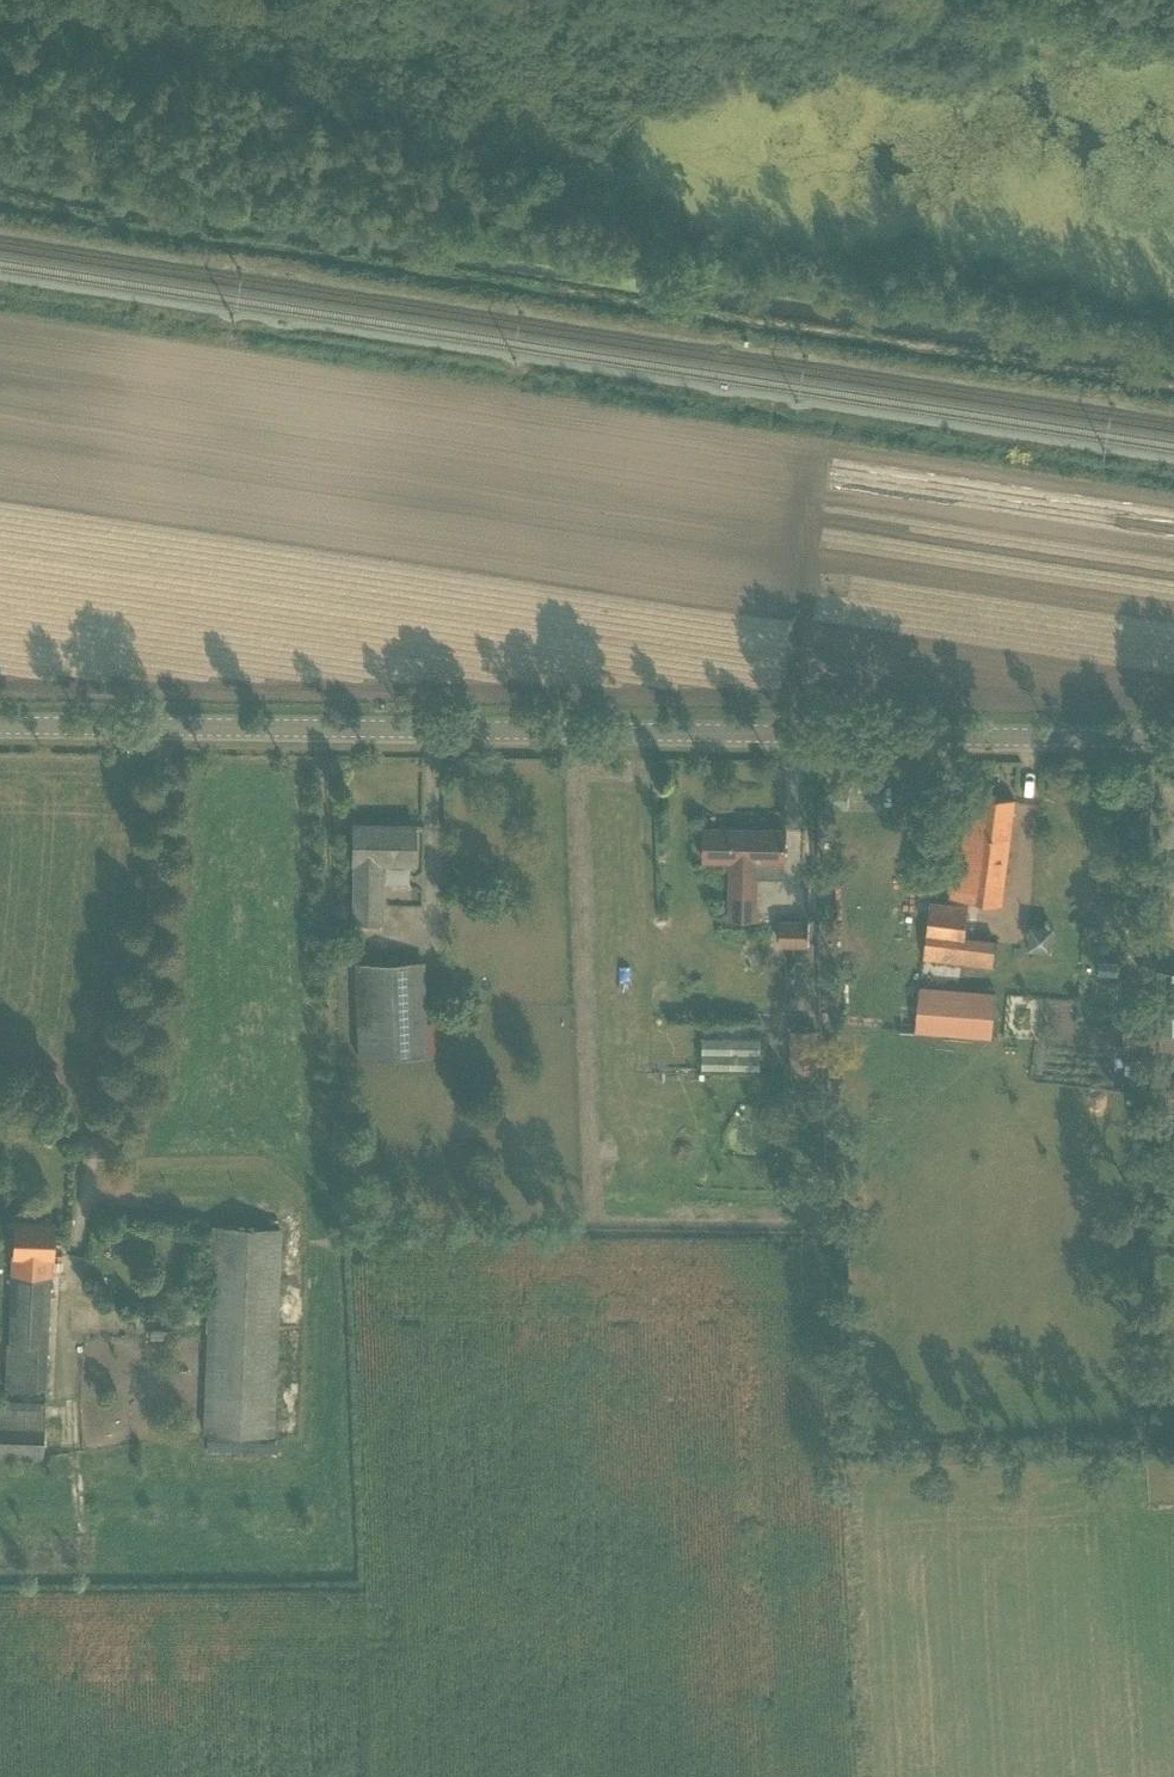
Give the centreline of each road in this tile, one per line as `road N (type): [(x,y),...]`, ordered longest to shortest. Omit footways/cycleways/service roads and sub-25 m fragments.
road 1 (tertiary): [(1173,736),(0,725)]

